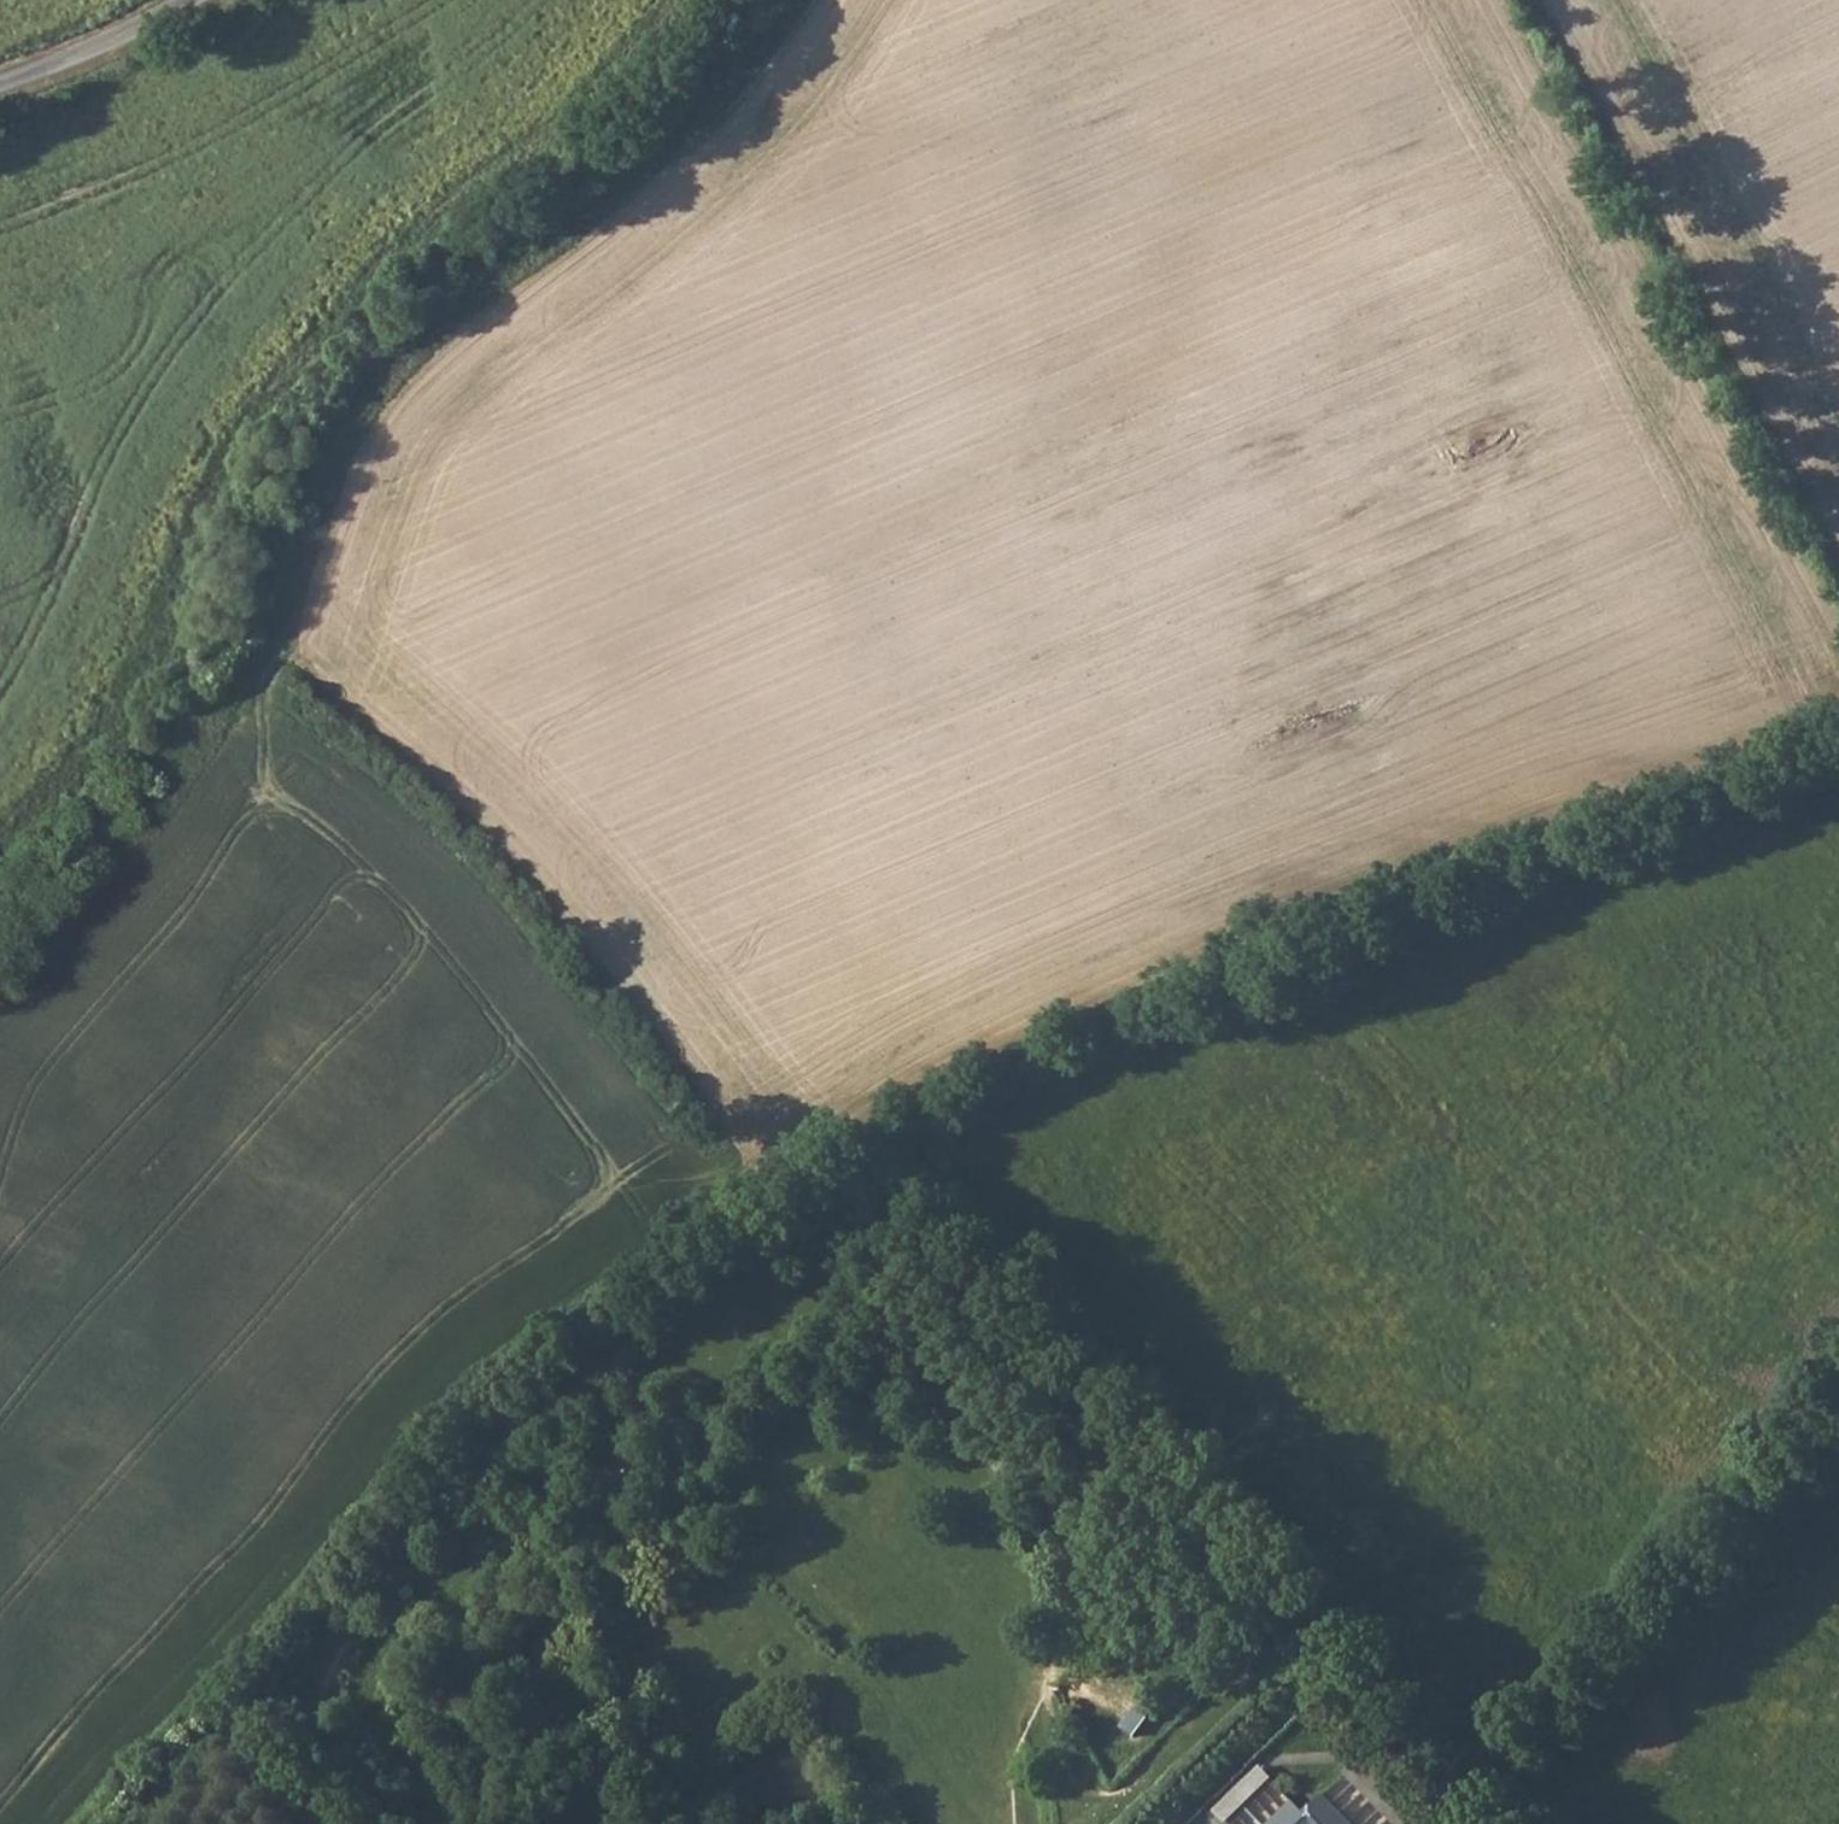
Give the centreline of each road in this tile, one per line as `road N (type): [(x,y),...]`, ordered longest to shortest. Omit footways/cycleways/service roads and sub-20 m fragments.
road 1 (unclassified): [(0,80),(111,43),(182,0)]

